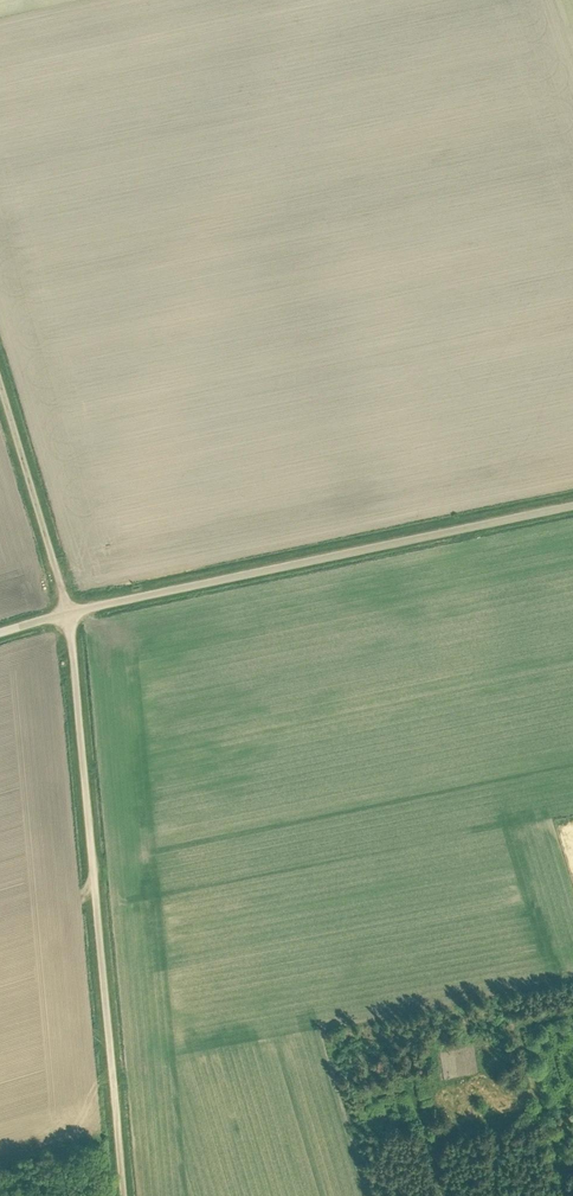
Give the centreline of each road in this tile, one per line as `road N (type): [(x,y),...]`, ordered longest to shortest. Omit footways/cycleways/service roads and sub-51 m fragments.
road 1 (unclassified): [(124,1195),(68,611)]
road 2 (unclassified): [(68,611),(572,505)]
road 3 (unclassified): [(68,611),(0,386)]

